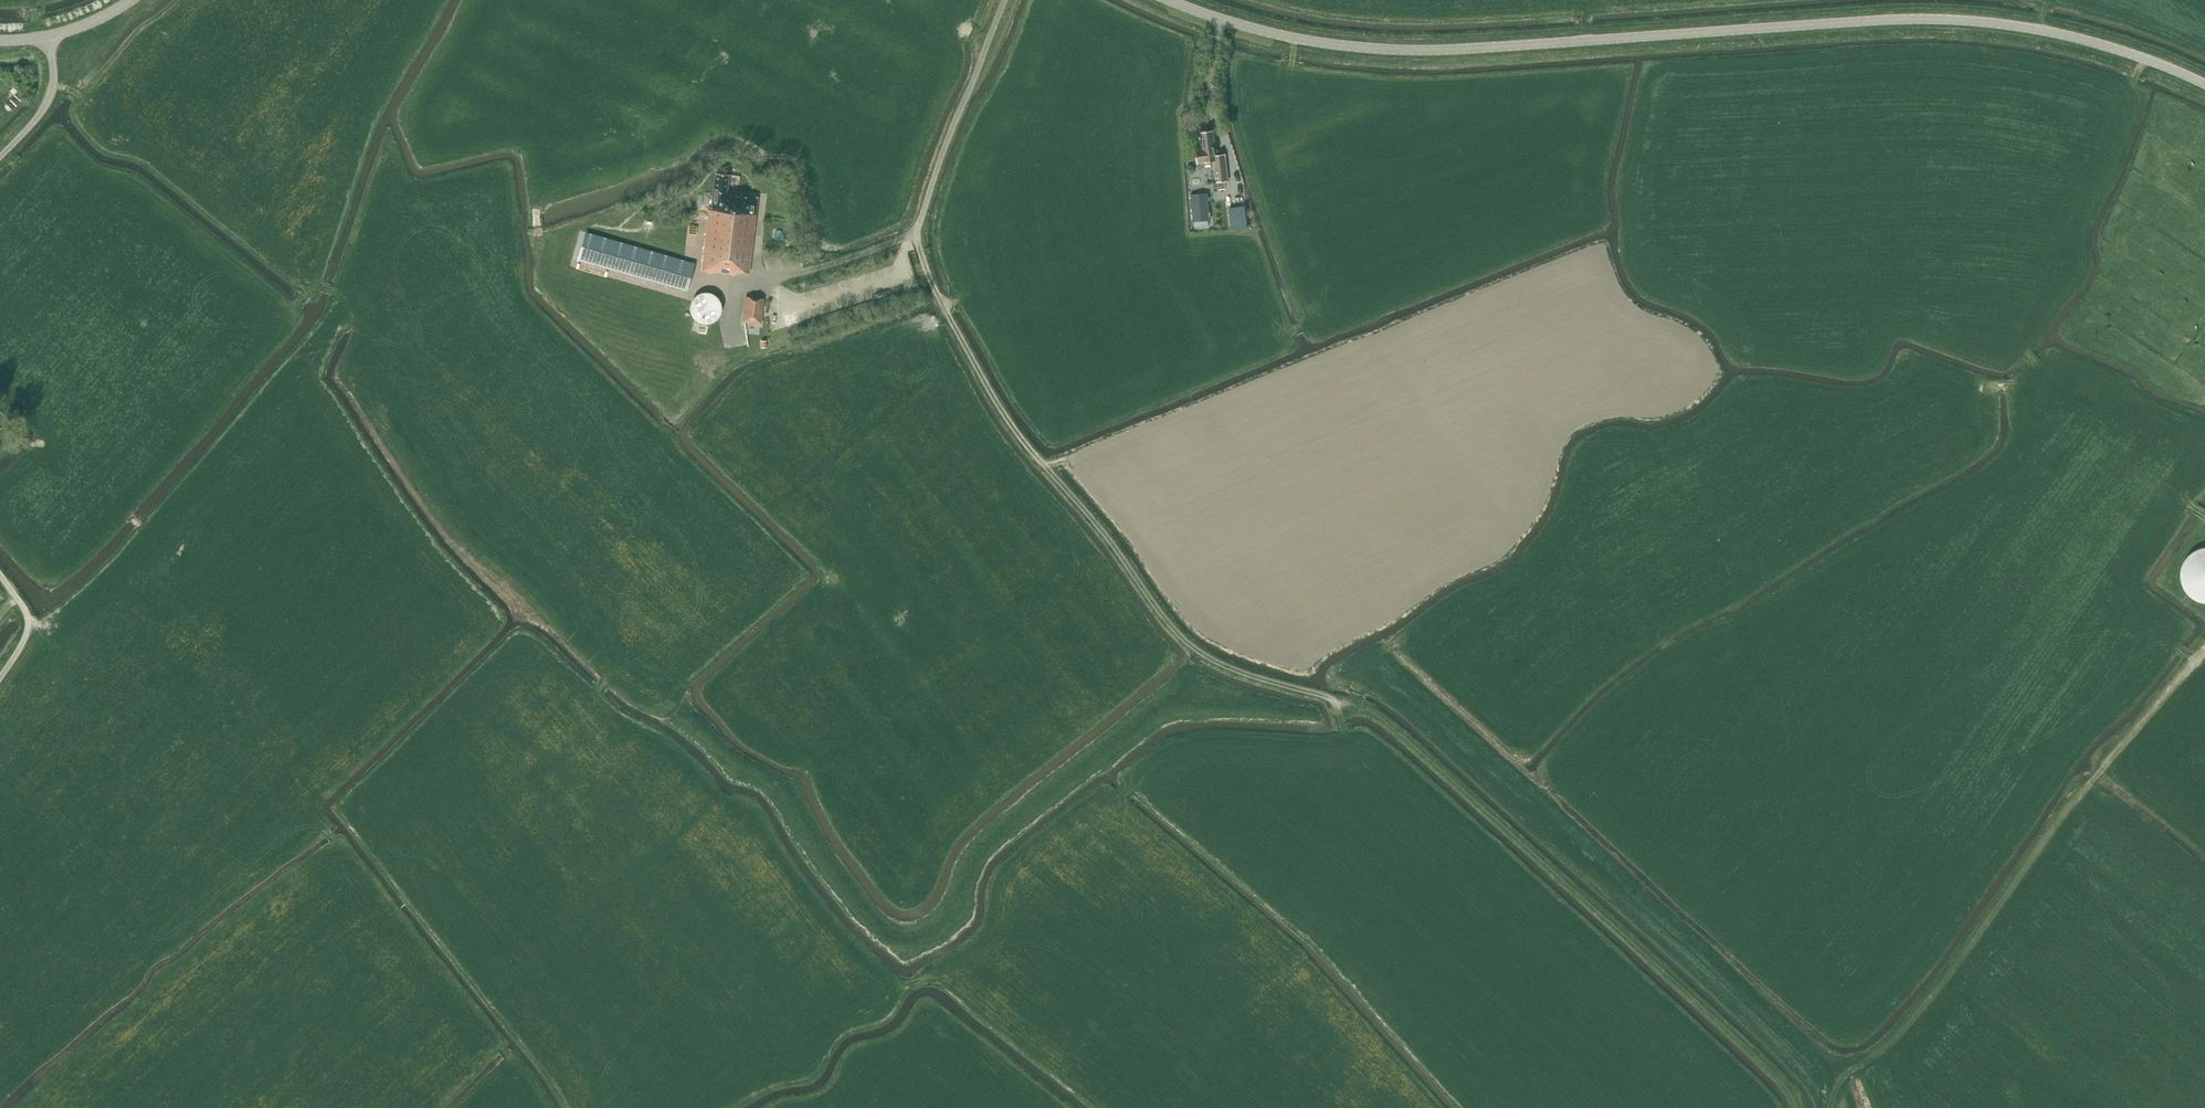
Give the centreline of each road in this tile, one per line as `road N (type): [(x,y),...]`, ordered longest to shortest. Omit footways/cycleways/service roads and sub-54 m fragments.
road 1 (track): [(915,231),(930,278),(1003,412),(1182,638),(1220,664),(1356,705),(1392,726),(1773,1068),(1800,1107)]
road 2 (tertiary): [(2204,84),(2098,43),(1975,21),(1892,19),(1406,50),(1277,34),(1169,0)]
road 3 (unclassified): [(915,231),(1005,0)]
road 4 (tertiary): [(0,40),(66,31),(131,0)]
road 5 (track): [(0,573),(28,632),(0,677)]

